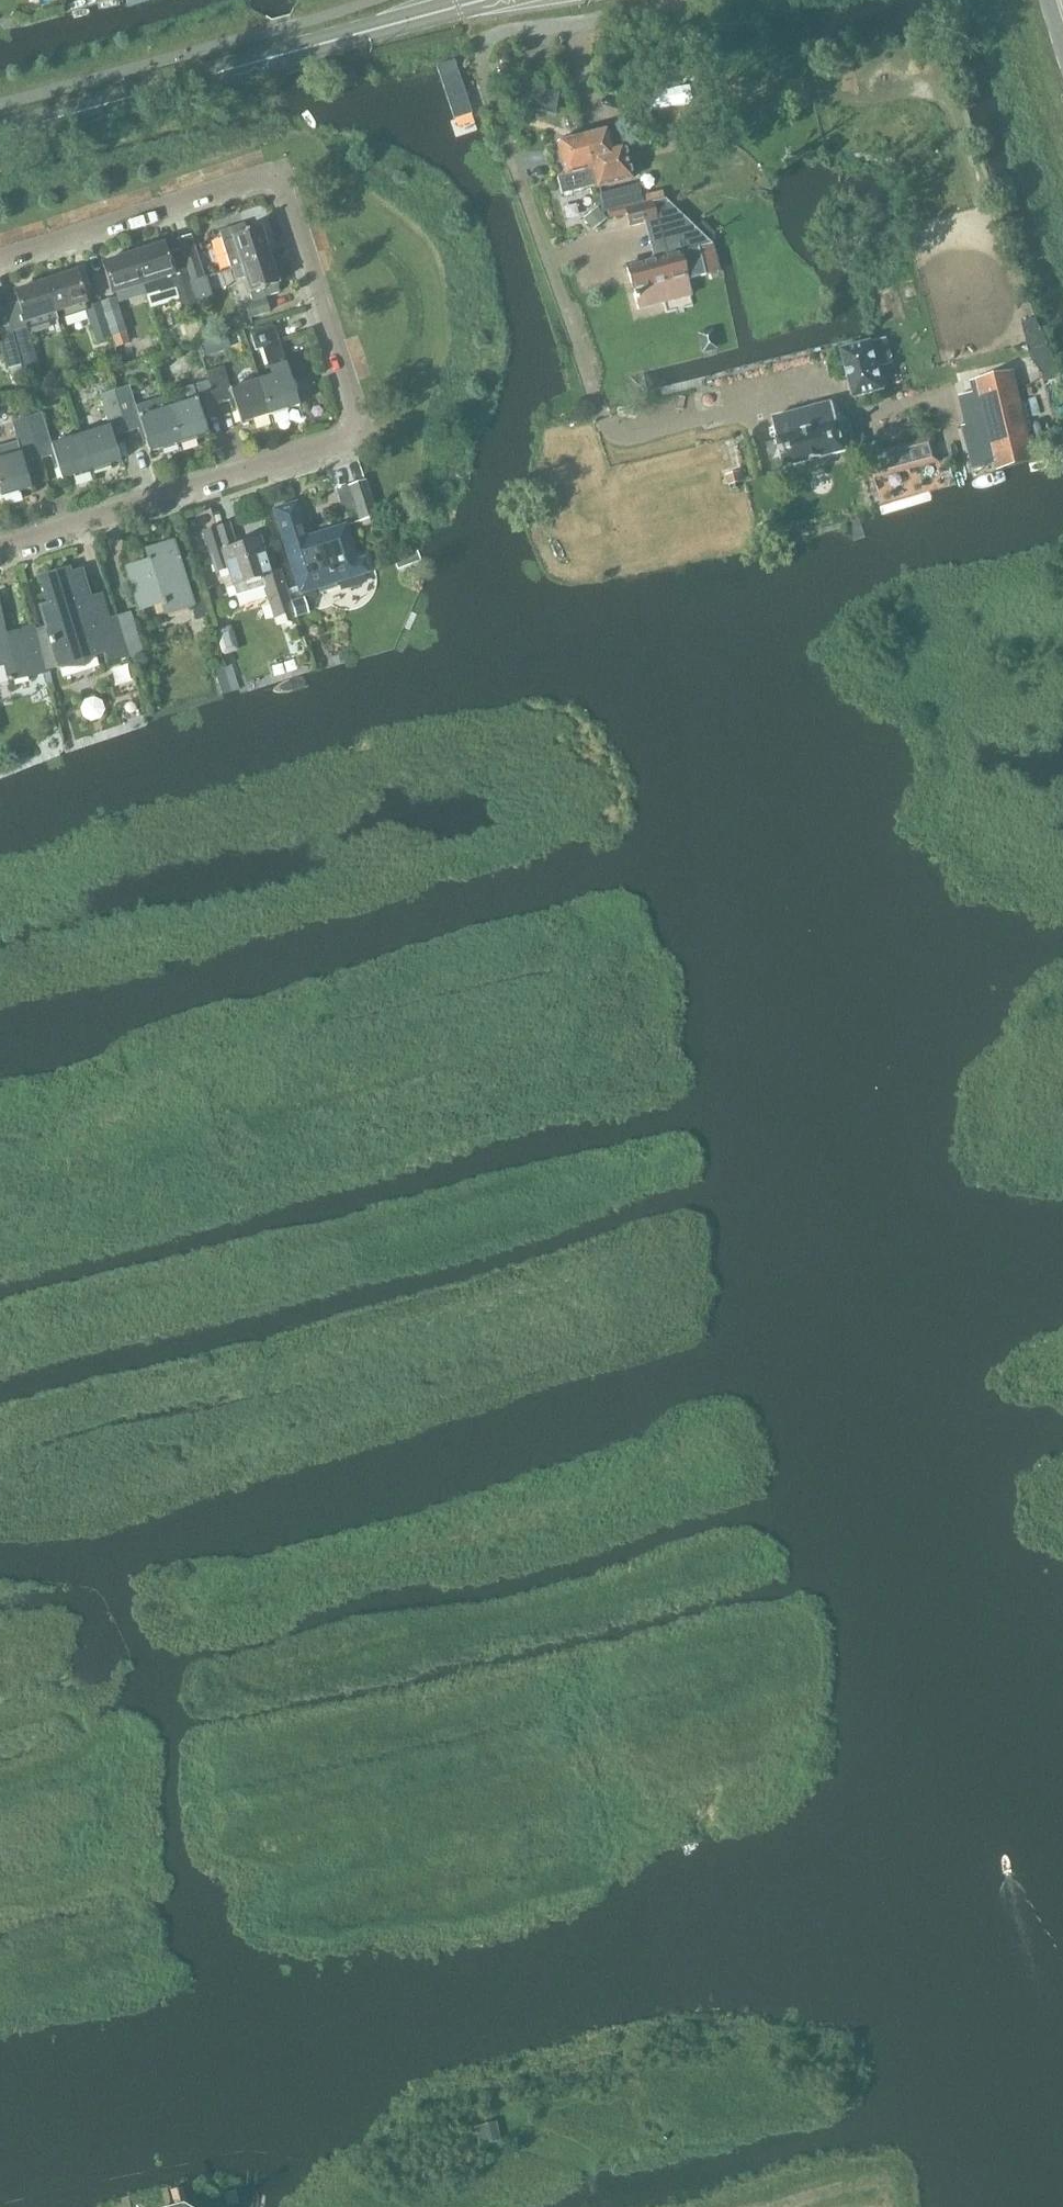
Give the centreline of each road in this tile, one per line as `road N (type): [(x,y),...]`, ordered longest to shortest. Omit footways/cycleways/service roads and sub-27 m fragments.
road 1 (residential): [(722,415),(635,437),(599,419),(481,52),(495,33),(675,0)]
road 2 (residential): [(0,547),(351,434),(358,416),(274,177)]
road 3 (secondary): [(0,135),(491,0)]
road 4 (residential): [(0,255),(274,177)]

